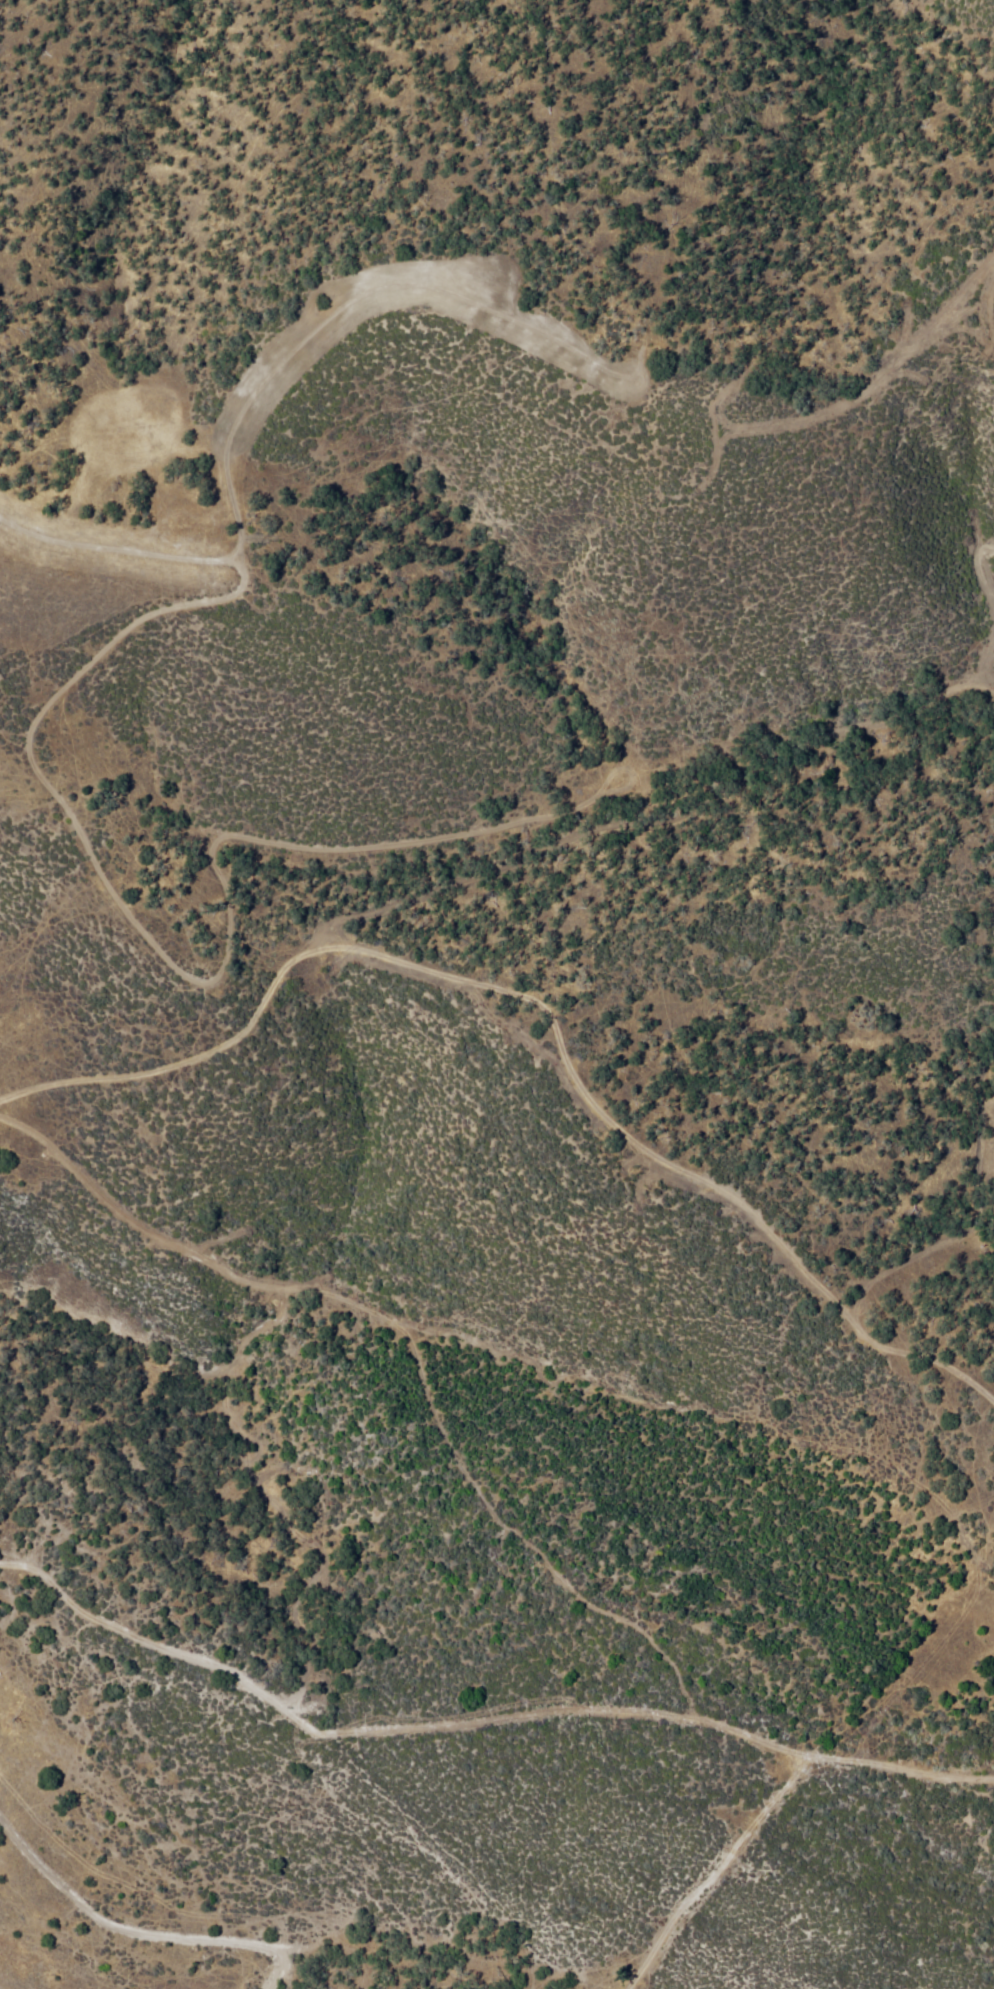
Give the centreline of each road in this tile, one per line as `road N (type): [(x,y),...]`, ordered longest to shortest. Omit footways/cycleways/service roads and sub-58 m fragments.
road 1 (track): [(993,686),(962,684),(911,708),(859,718),(773,725),(584,802),(407,840),(316,845),(232,830),(220,842),(234,893),(227,956),(208,983),(197,985),(159,961),(112,901),(56,801),(27,770),(21,741),(40,709),(136,620),(224,600),(235,574),(219,565),(42,547),(0,533)]
road 2 (track): [(993,1774),(816,1755),(705,1878),(628,1988)]

